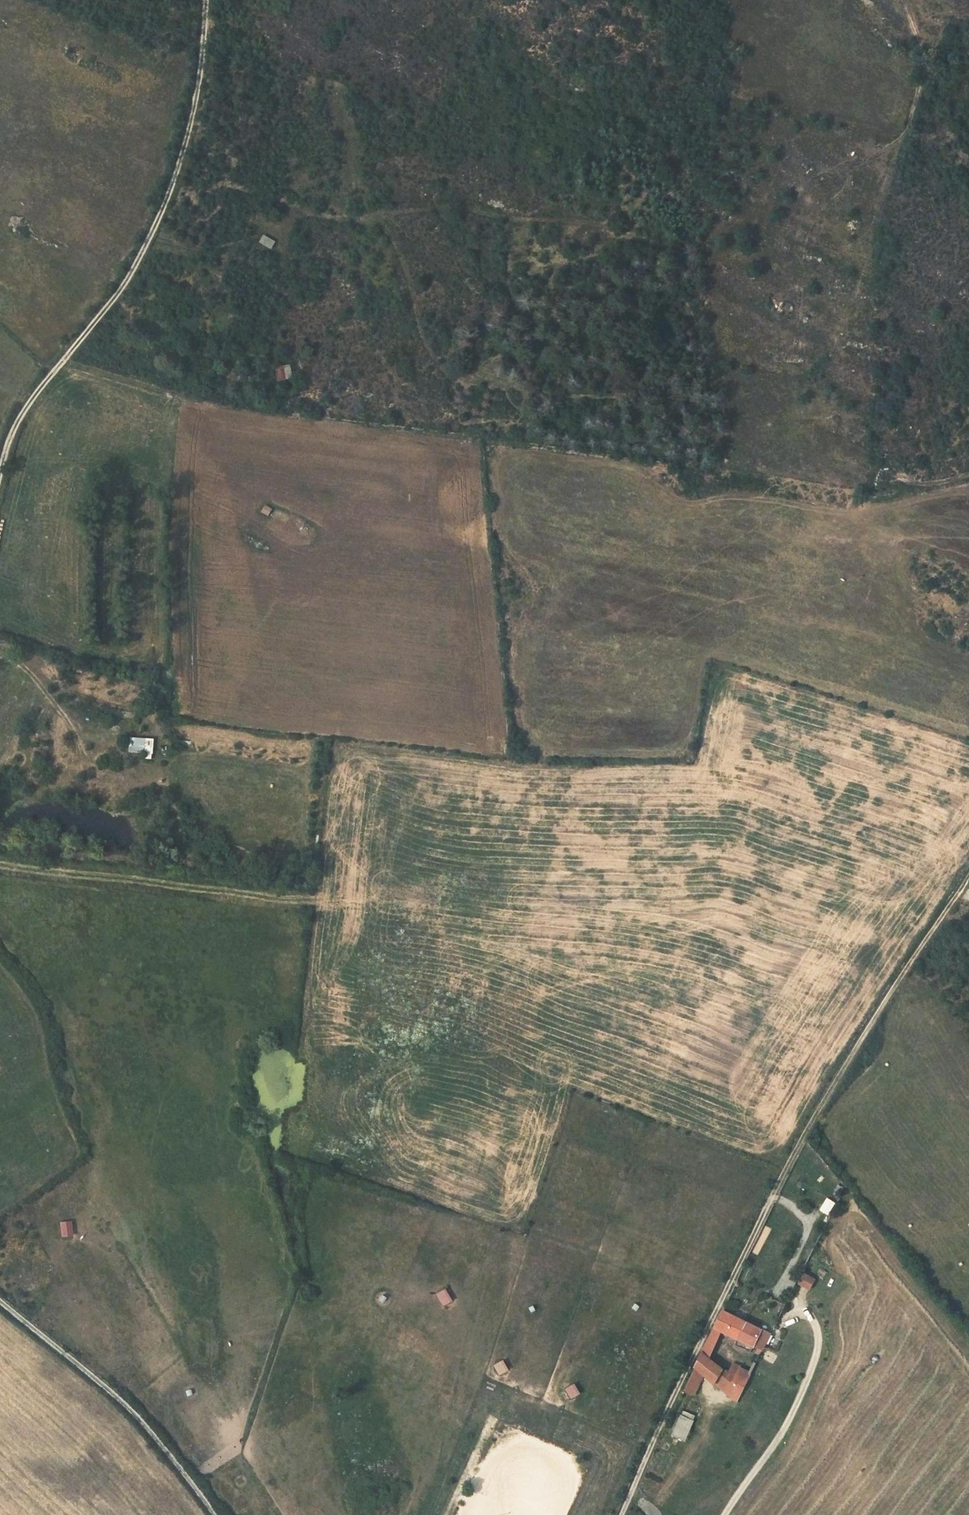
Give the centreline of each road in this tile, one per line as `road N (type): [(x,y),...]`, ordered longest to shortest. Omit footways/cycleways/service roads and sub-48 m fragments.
road 1 (track): [(968,877),(789,1166),(621,1514)]
road 2 (track): [(0,468),(22,412),(130,274),(164,202),(197,85),(203,0)]
road 3 (track): [(0,1303),(134,1413),(216,1514)]

